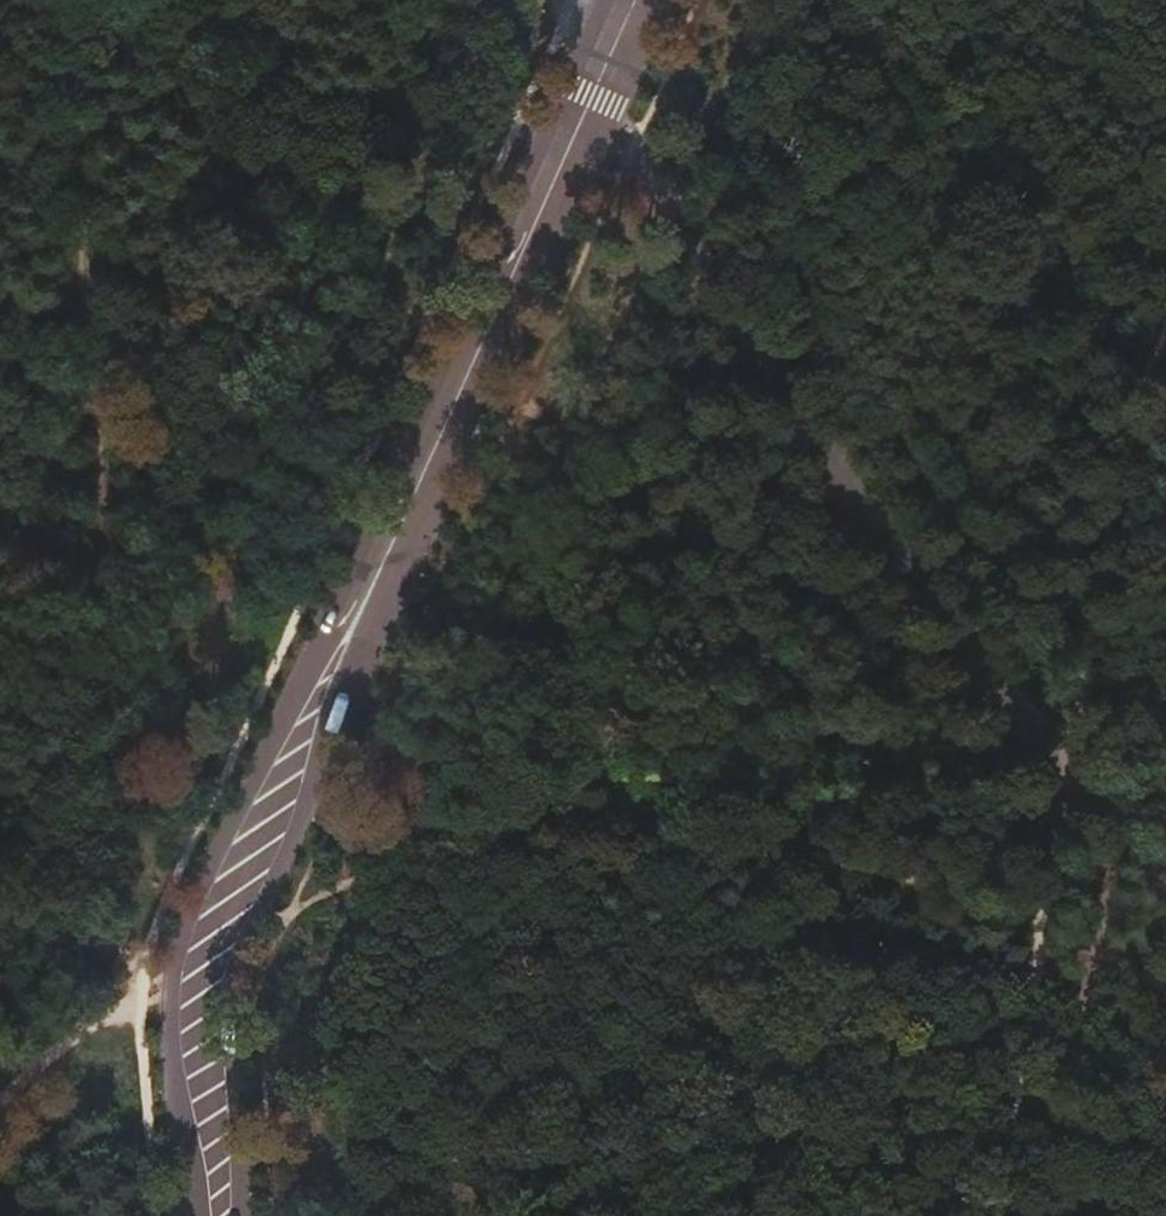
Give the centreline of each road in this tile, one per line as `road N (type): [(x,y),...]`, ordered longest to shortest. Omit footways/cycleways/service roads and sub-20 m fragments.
road 1 (secondary): [(210,1215),(195,1009),(200,971),(630,0)]
road 2 (track): [(0,1104),(52,1059),(426,830),(661,831),(821,861),(932,892),(1165,991)]
road 3 (track): [(140,1007),(114,761),(68,0)]
road 4 (track): [(1165,335),(1142,398),(1065,762),(993,1215)]

